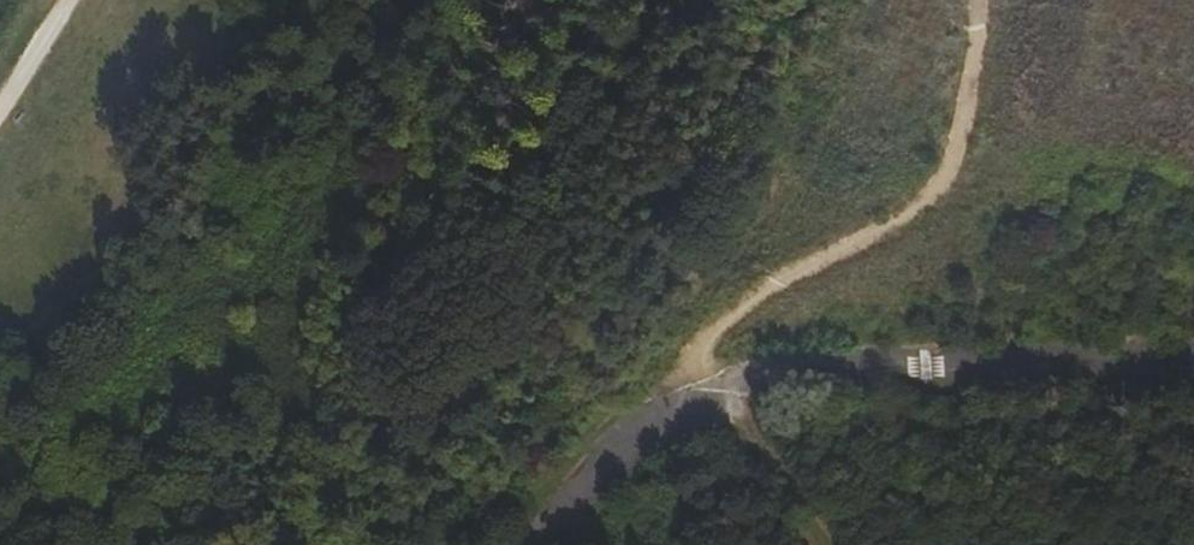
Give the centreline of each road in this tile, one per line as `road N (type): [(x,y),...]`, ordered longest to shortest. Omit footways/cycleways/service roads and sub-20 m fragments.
road 1 (track): [(676,405),(716,332),(788,275),(877,231),(942,187),(986,43),(985,0)]
road 2 (unclassified): [(1193,354),(833,367),(740,377),(676,405)]
road 3 (unclassified): [(511,544),(618,444),(676,405)]
road 4 (track): [(740,377),(819,544)]
road 5 (track): [(0,109),(70,0)]

